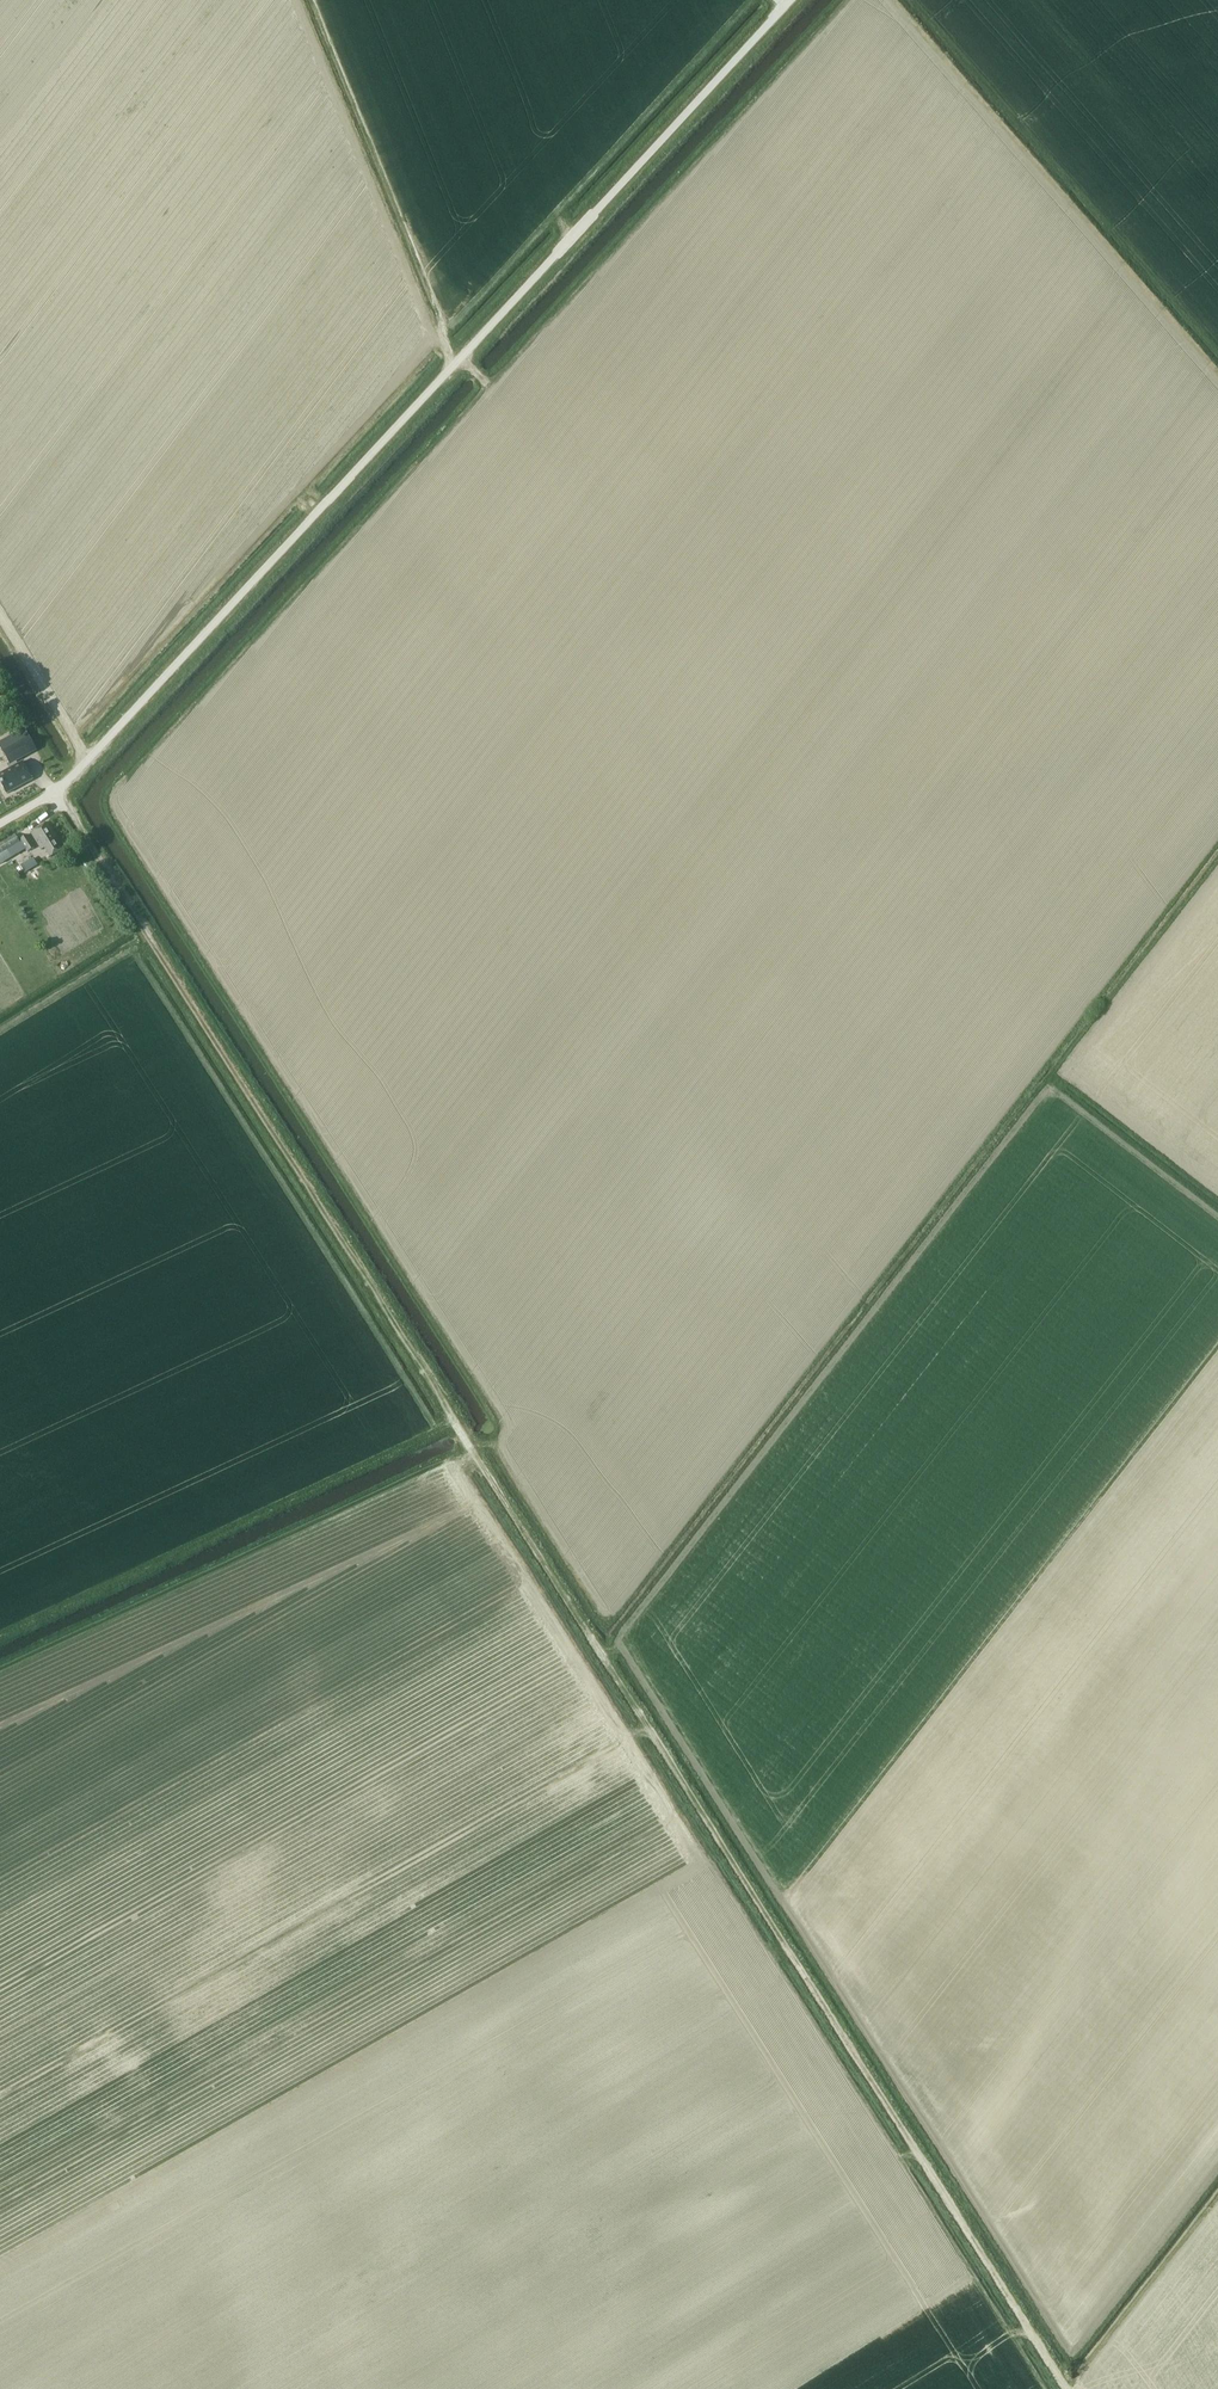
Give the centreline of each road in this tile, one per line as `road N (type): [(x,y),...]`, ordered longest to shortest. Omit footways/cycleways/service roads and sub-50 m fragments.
road 1 (unclassified): [(0,824),(86,763),(791,0)]
road 2 (track): [(86,763),(0,625)]

